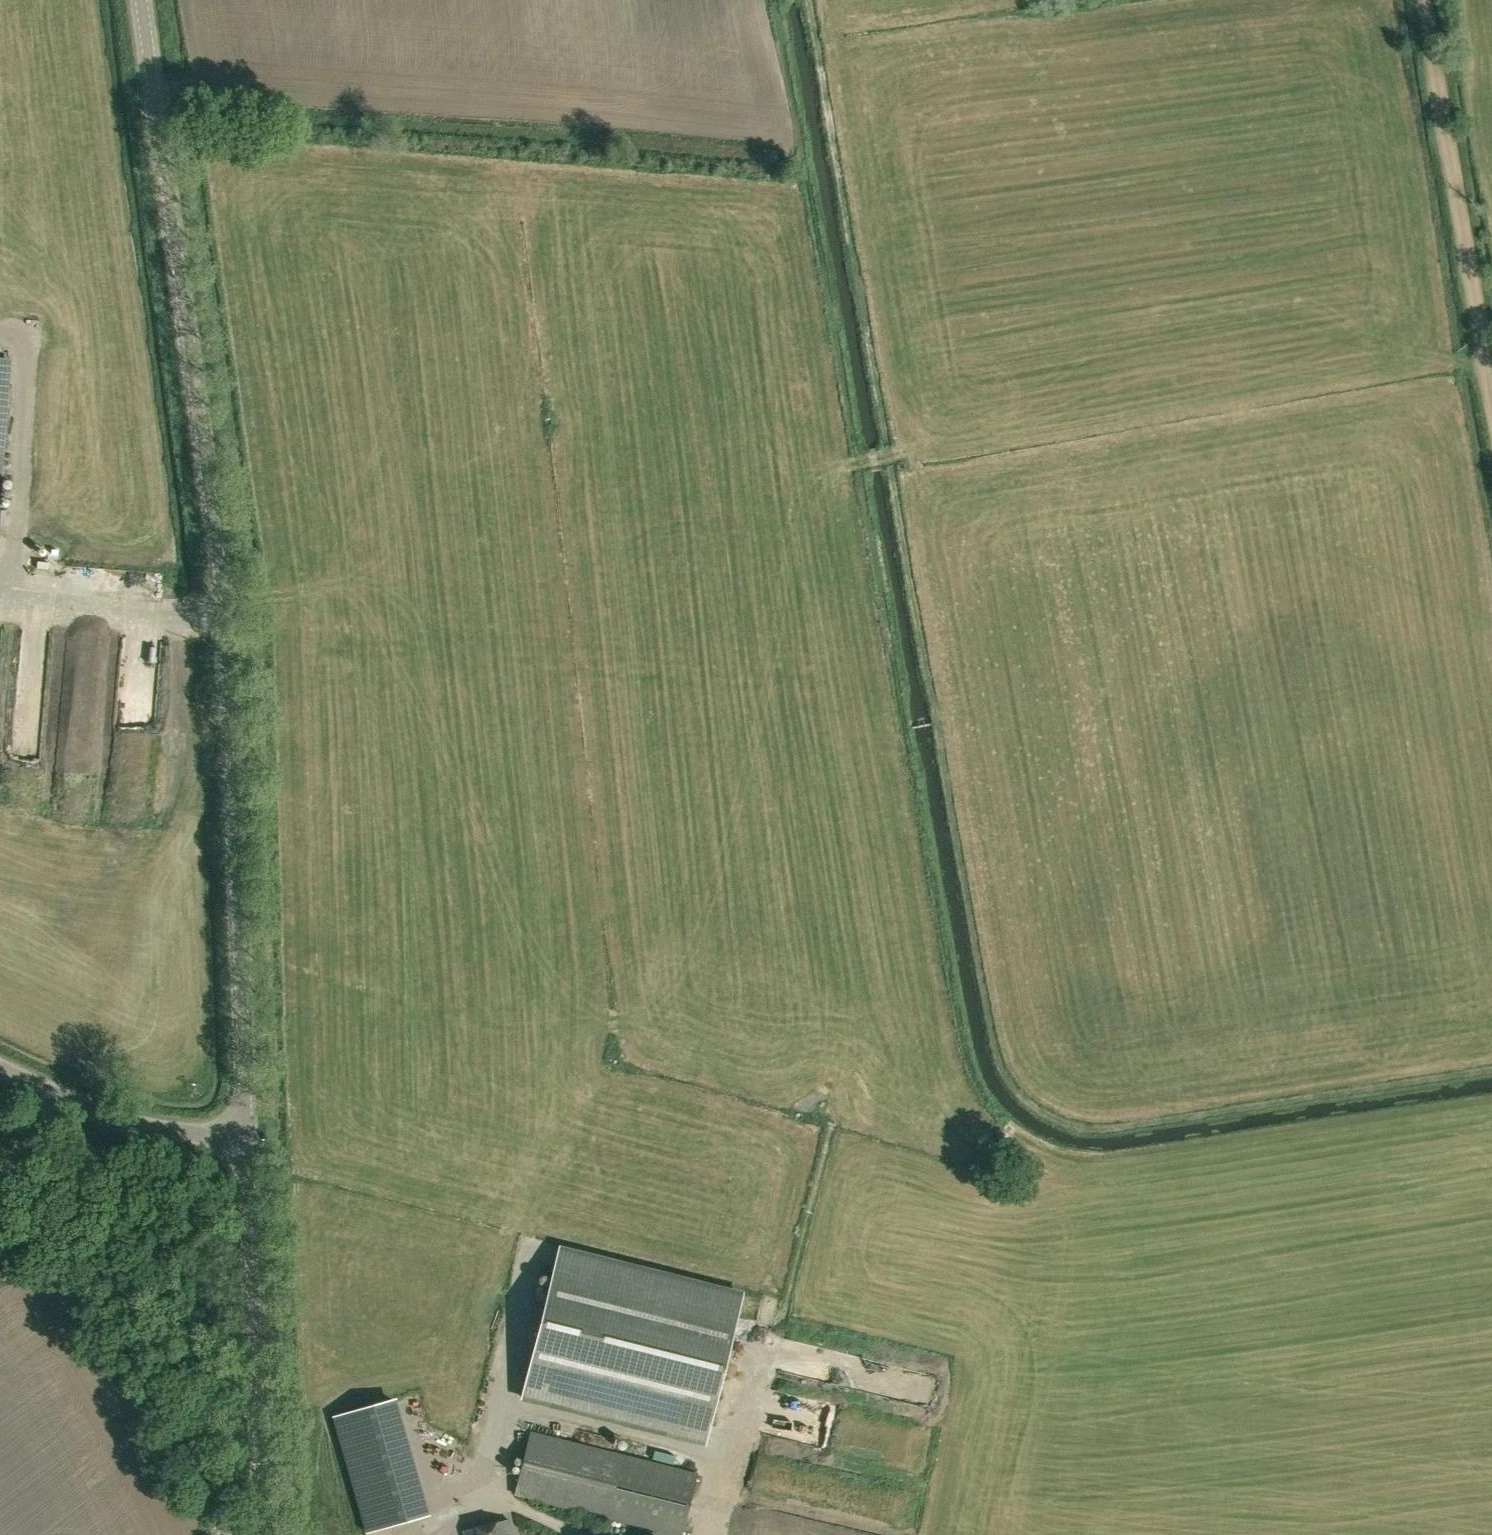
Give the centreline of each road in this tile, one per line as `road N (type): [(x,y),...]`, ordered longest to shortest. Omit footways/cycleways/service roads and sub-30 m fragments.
road 1 (tertiary): [(245,1130),(220,559),(143,0)]
road 2 (track): [(1491,401),(1426,0)]
road 3 (tertiary): [(268,1534),(245,1130)]
road 4 (unclassified): [(245,1130),(186,1132),(114,1116),(0,1071)]

